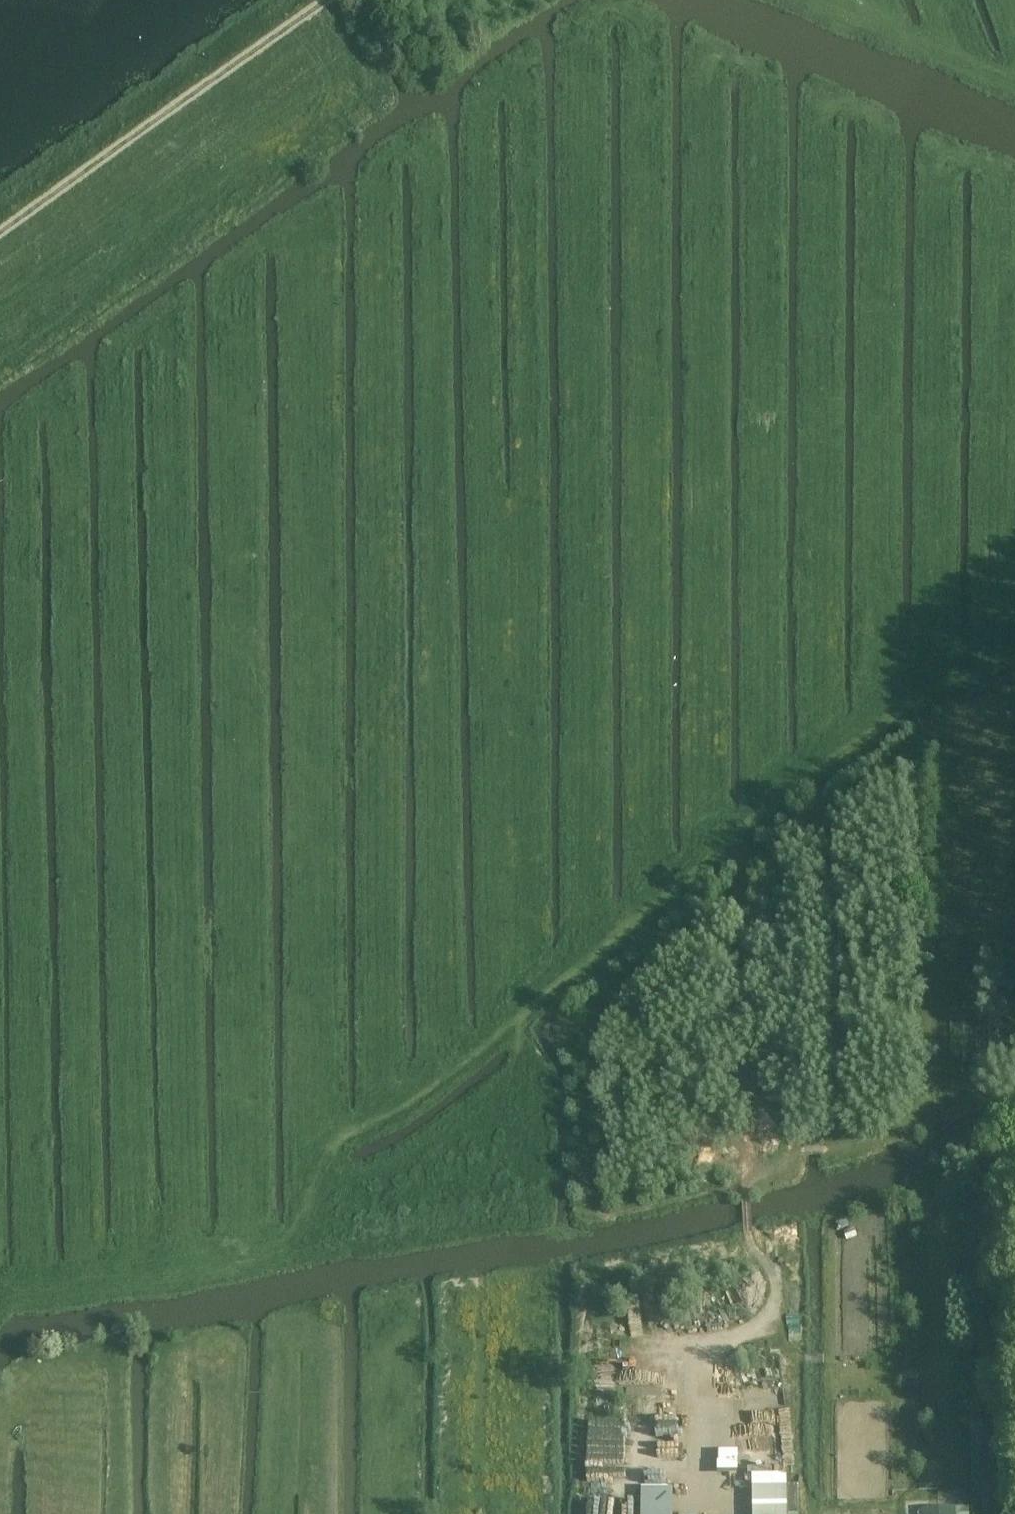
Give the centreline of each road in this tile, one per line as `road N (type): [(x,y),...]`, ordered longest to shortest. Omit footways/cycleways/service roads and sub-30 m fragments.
road 1 (track): [(332,1139),(413,1098),(513,1025),(760,803),(903,696),(1014,651)]
road 2 (track): [(336,0),(0,242)]

